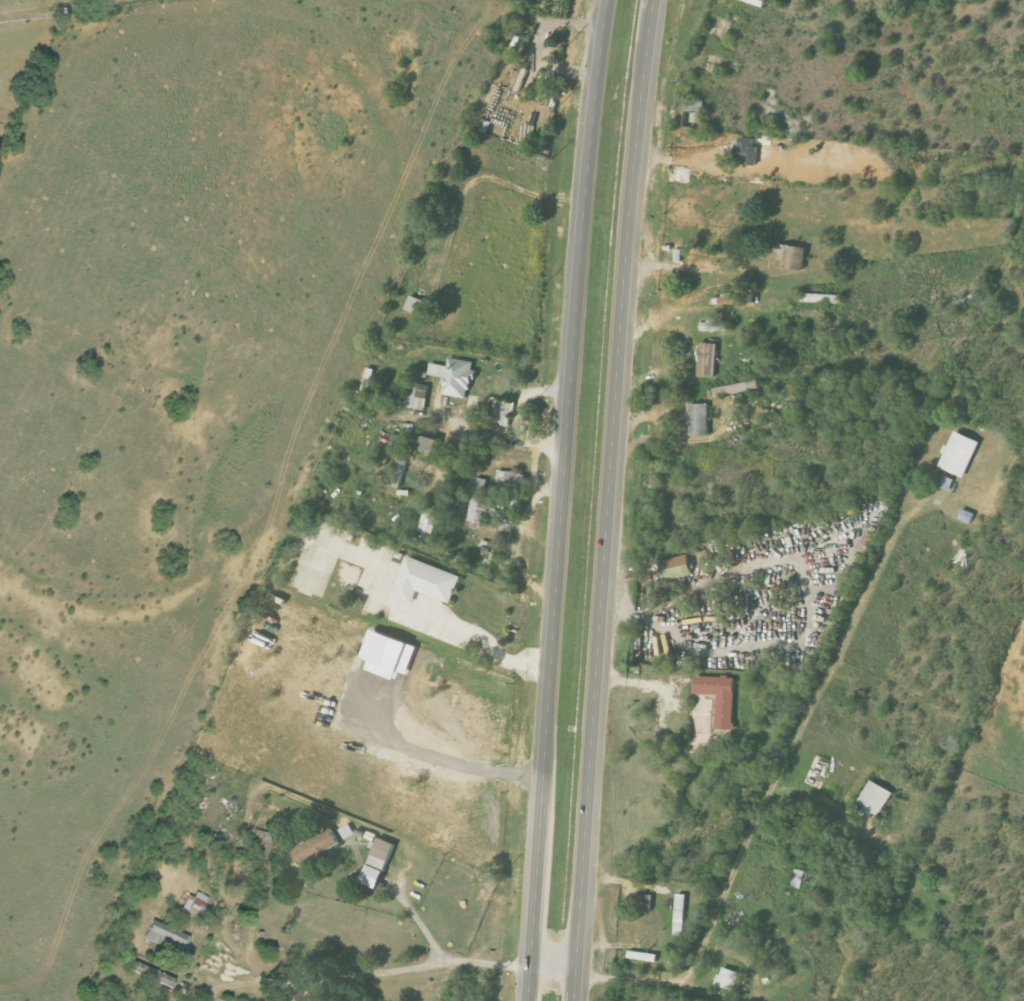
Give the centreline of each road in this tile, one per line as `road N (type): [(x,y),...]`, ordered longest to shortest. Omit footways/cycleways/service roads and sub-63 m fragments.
road 1 (primary): [(609,0),(589,149),(529,1000)]
road 2 (primary): [(578,1000),(623,377),(660,0)]

